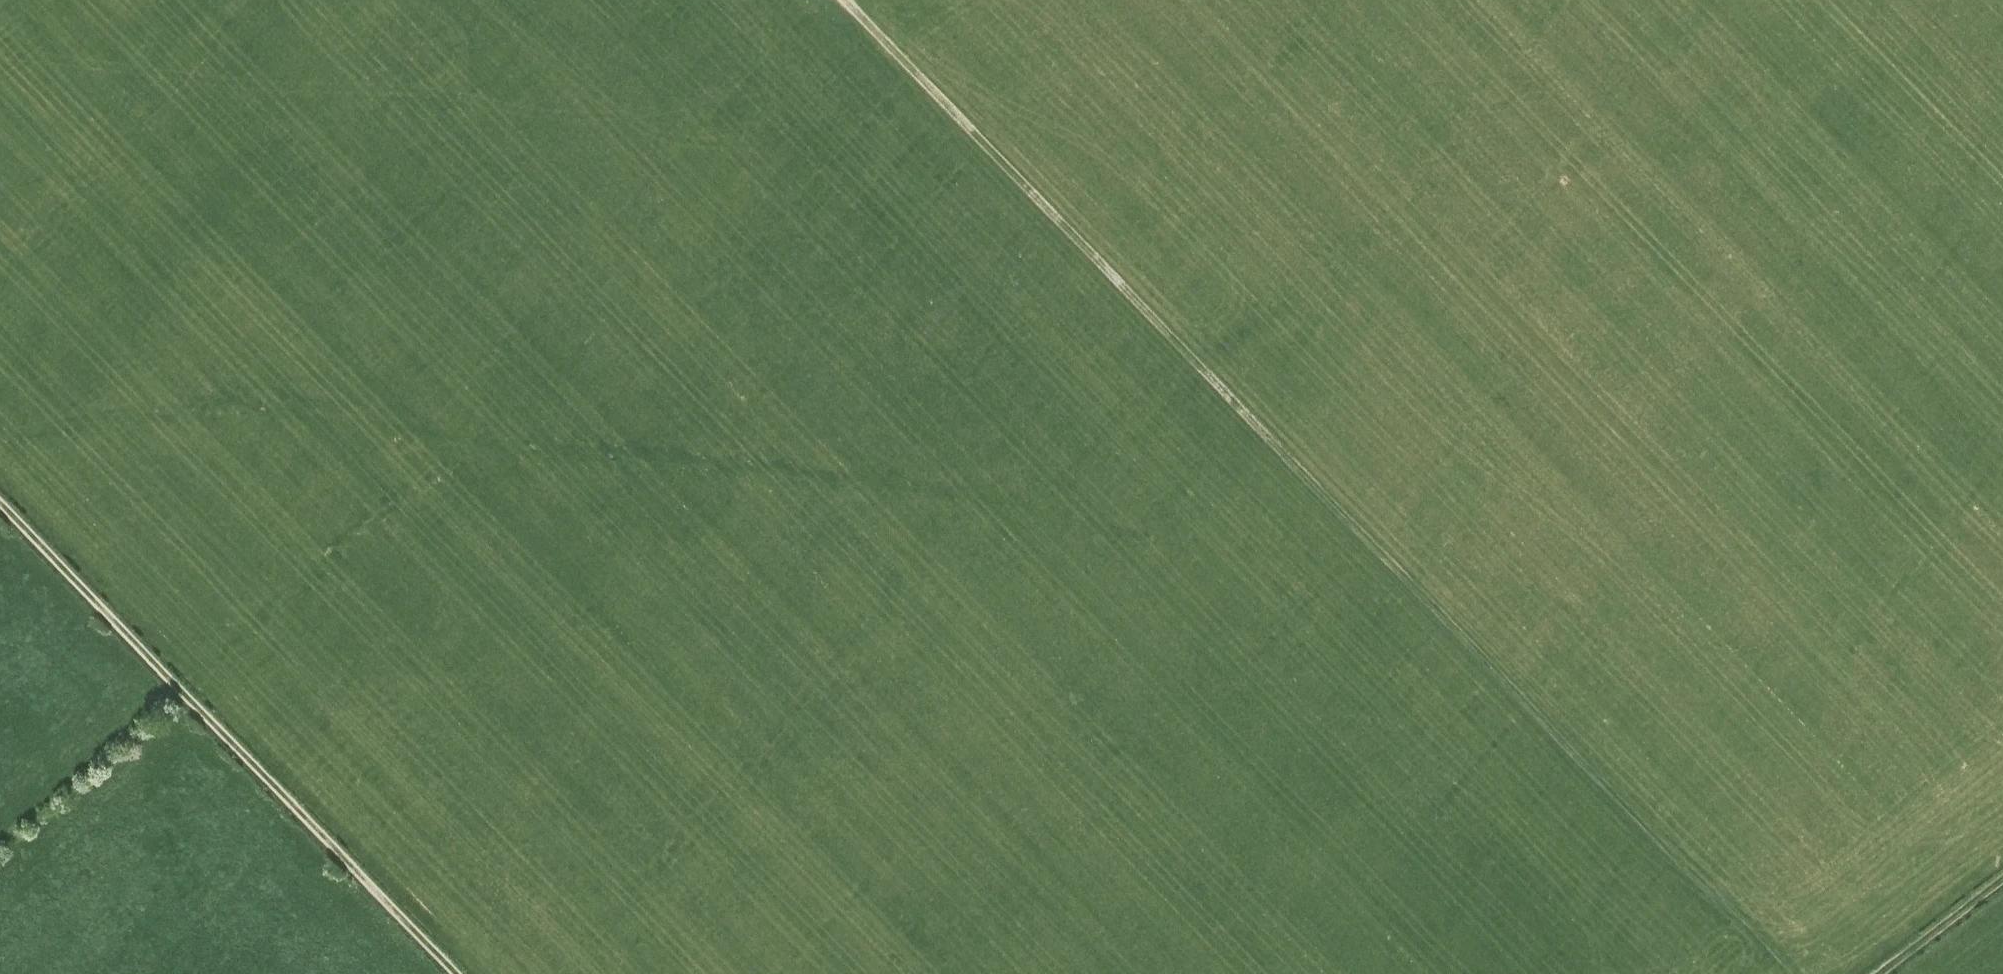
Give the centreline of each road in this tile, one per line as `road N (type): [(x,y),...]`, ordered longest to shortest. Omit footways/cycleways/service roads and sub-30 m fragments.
road 1 (track): [(1786,973),(848,0)]
road 2 (track): [(458,973),(0,502)]
road 3 (track): [(2002,879),(1880,973)]

